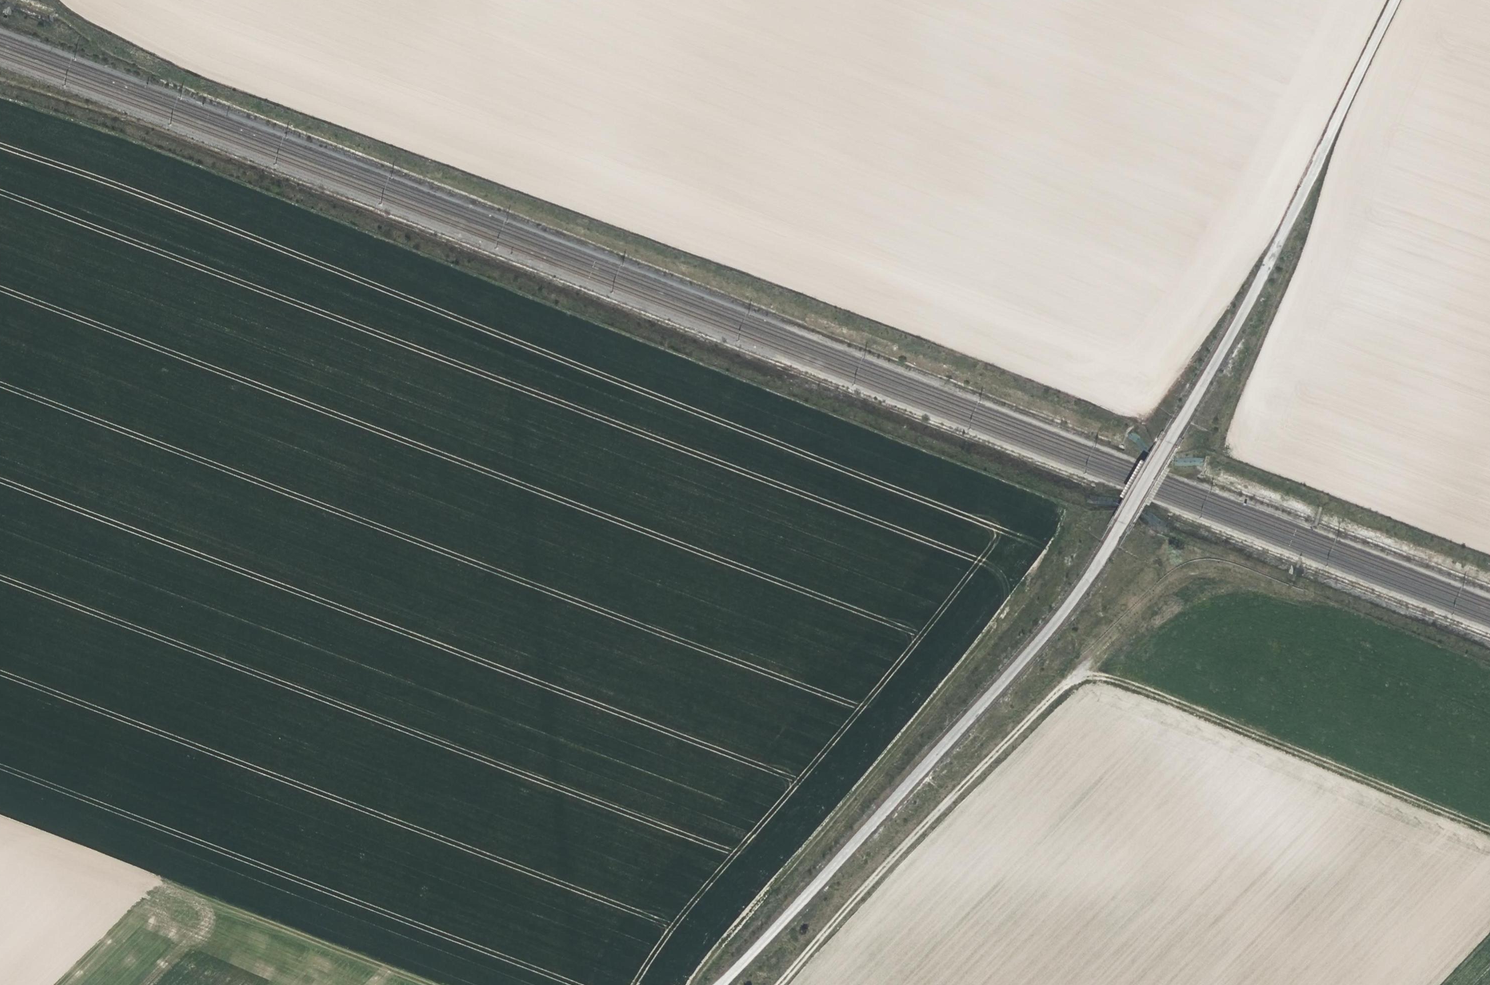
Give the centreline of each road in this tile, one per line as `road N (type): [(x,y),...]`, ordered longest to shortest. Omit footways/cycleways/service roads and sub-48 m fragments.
road 1 (unclassified): [(1395,0),(1255,291),(1094,569),(721,984)]
road 2 (track): [(1489,827),(1142,683),(1079,673)]

